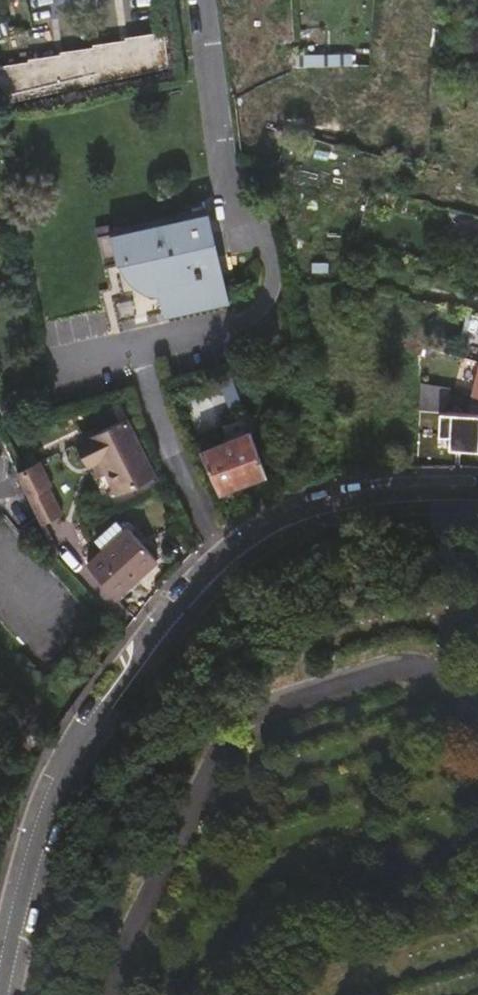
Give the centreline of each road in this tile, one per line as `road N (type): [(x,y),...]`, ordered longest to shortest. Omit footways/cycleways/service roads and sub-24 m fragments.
road 1 (residential): [(477,495),(388,493),(286,515),(220,561),(65,773),(43,818),(0,980)]

